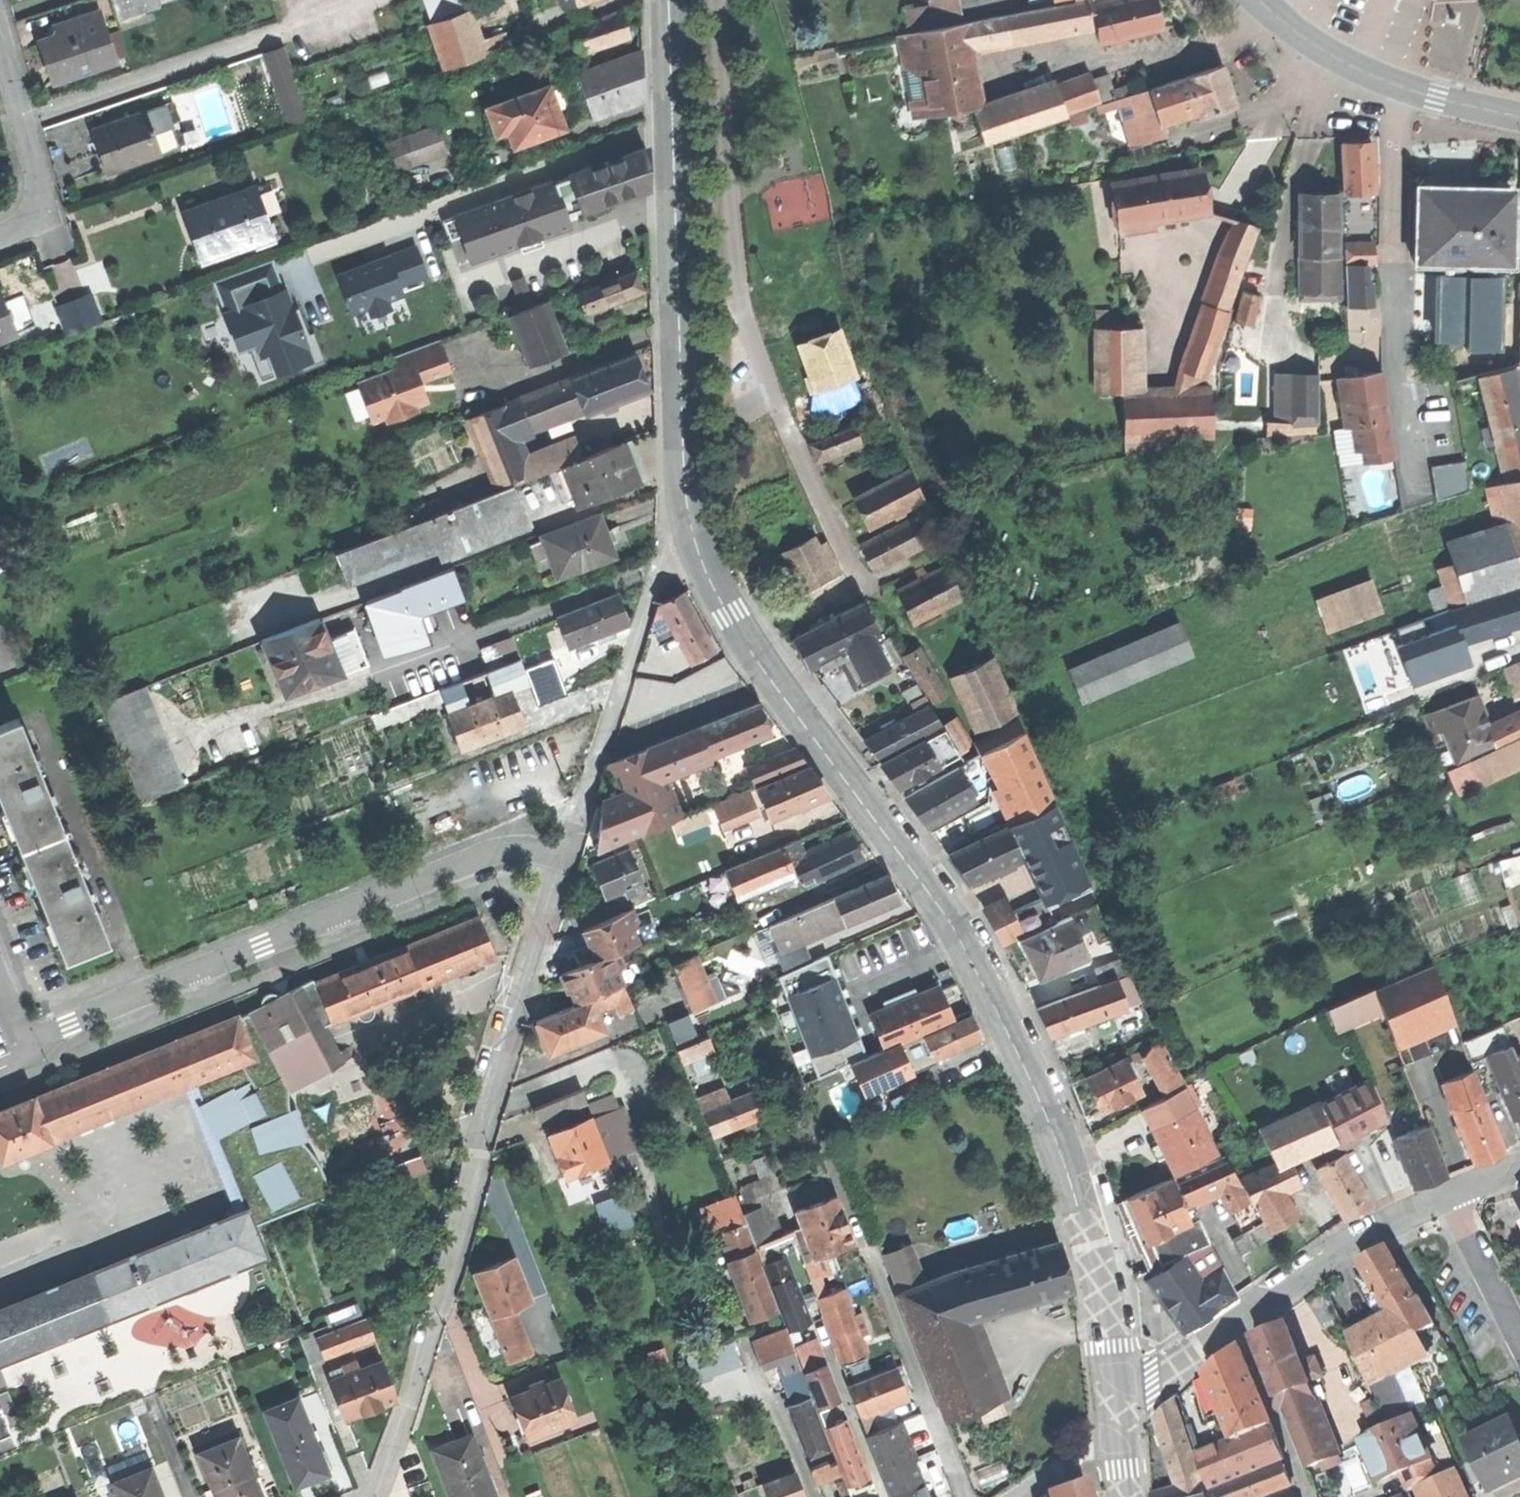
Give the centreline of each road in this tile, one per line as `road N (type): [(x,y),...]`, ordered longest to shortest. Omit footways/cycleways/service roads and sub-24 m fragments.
road 1 (secondary): [(695,539),(753,652),(942,908),(1022,1061),(1091,1246),(1117,1422)]
road 2 (residential): [(372,1496),(409,1404),(566,852)]
road 3 (residential): [(719,0),(741,315),(775,410),(862,570)]
road 4 (residential): [(566,852),(534,844),(487,852),(24,1041)]
road 5 (secondary): [(669,0),(681,488),(695,539)]
road 6 (residential): [(967,1496),(819,1123)]
road 7 (residential): [(566,852),(650,597),(673,557)]
road 8 (residential): [(1260,0),(1291,29),(1380,86),(1519,122)]
road 9 (residential): [(1449,1199),(1367,1236),(1241,1317)]
road 10 (residential): [(0,236),(23,227),(37,184),(0,53)]
road 11 (residential): [(1241,1317),(1308,1496)]
road 12 (residential): [(887,1496),(819,1321)]
road 13 (residential): [(813,1496),(744,1336)]
road 14 (residential): [(1241,1317),(1117,1422)]
road 15 (residential): [(1449,1199),(1519,1341)]
road 16 (residential): [(1117,1422),(1016,1496)]

